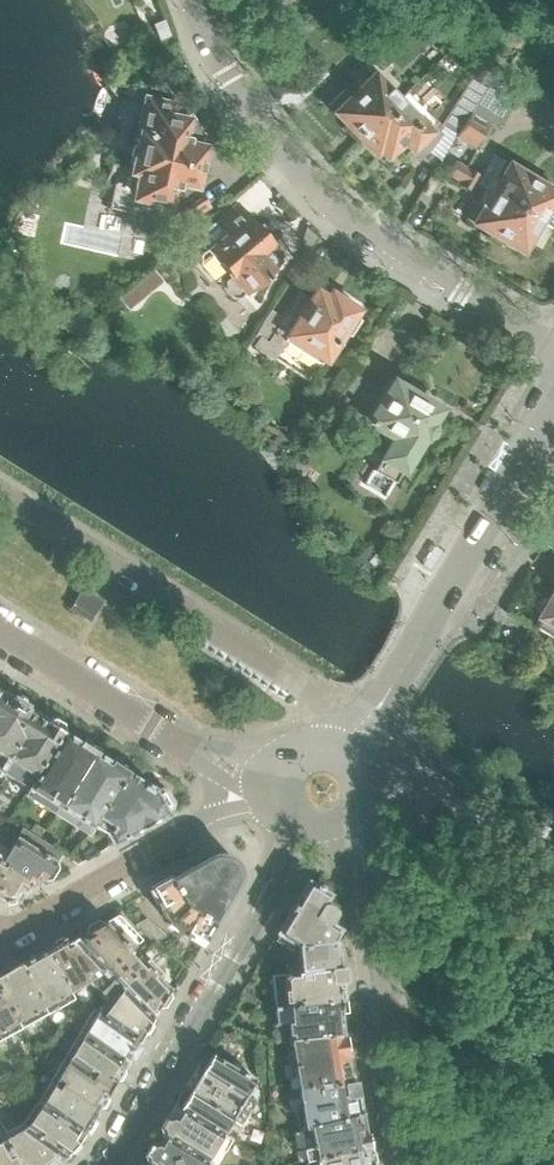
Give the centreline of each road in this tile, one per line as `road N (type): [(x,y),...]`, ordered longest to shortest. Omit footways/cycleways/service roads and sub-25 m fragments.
road 1 (residential): [(553,350),(333,207),(268,138),(194,0)]
road 2 (residential): [(297,825),(267,909),(108,1164)]
road 3 (residential): [(369,719),(553,410)]
road 4 (residential): [(405,1164),(373,991),(366,881),(345,819)]
road 5 (residential): [(274,782),(217,762),(0,631)]
road 6 (residential): [(11,937),(209,820),(278,803)]
road 7 (residential): [(553,835),(369,719)]

